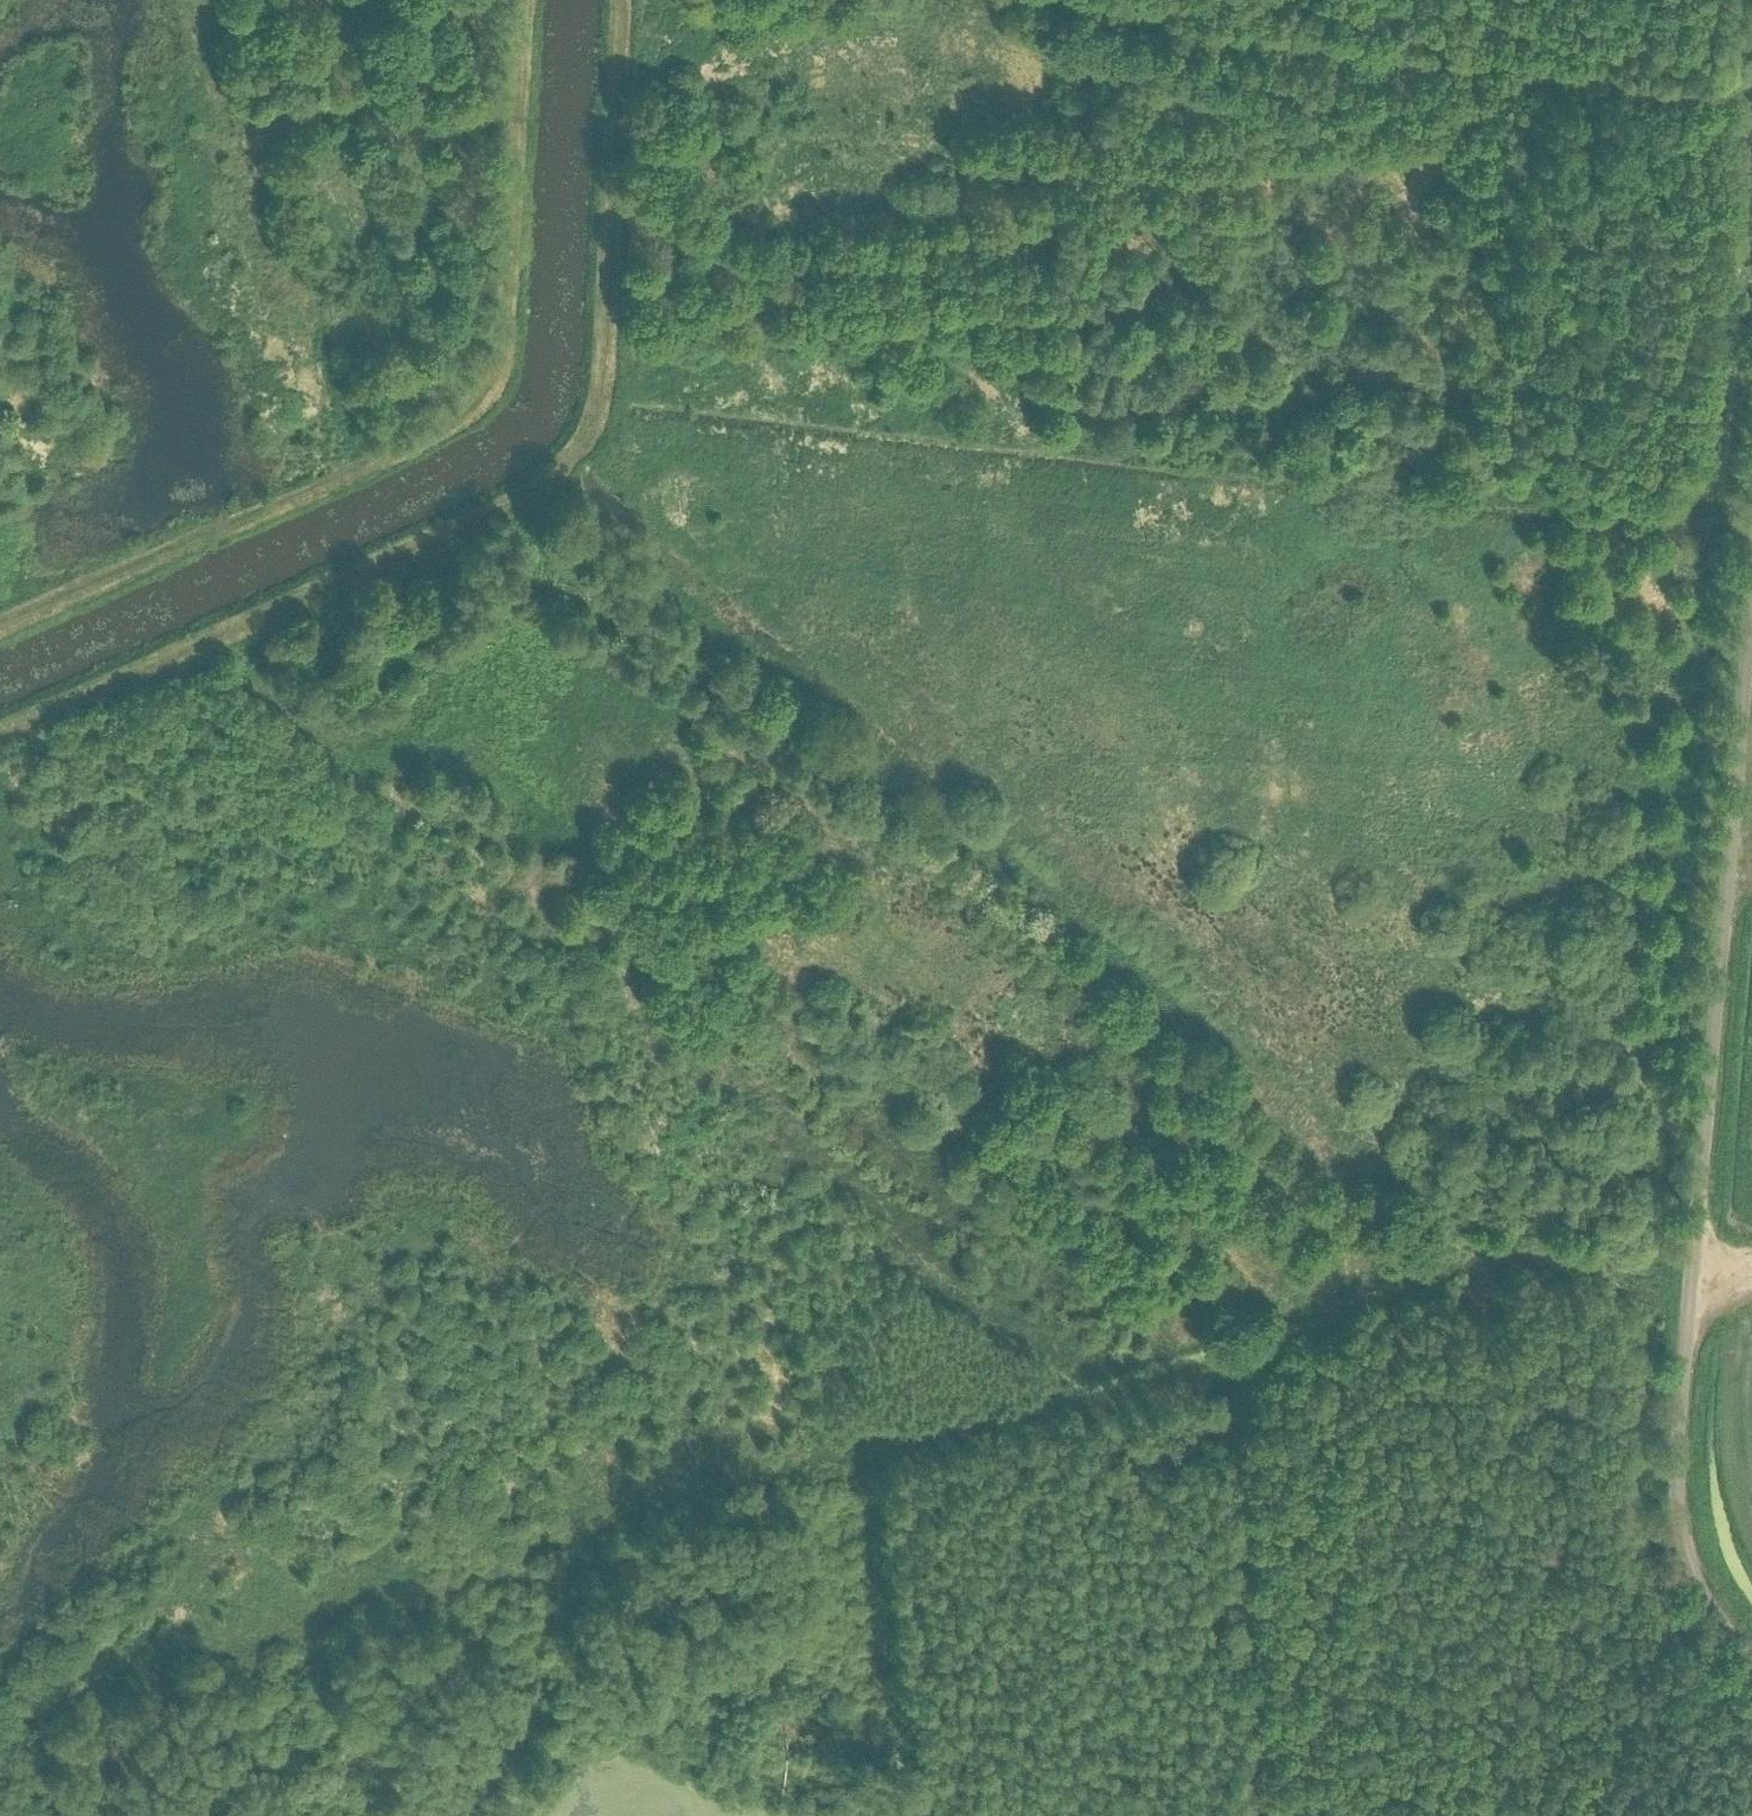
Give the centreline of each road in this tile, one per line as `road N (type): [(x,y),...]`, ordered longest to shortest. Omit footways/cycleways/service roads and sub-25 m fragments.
road 1 (unclassified): [(1751,1656),(1691,1566),(1674,1462),(1751,583)]
road 2 (track): [(608,0),(591,367),(578,427),(553,461),(523,487),(424,535),(0,724)]

